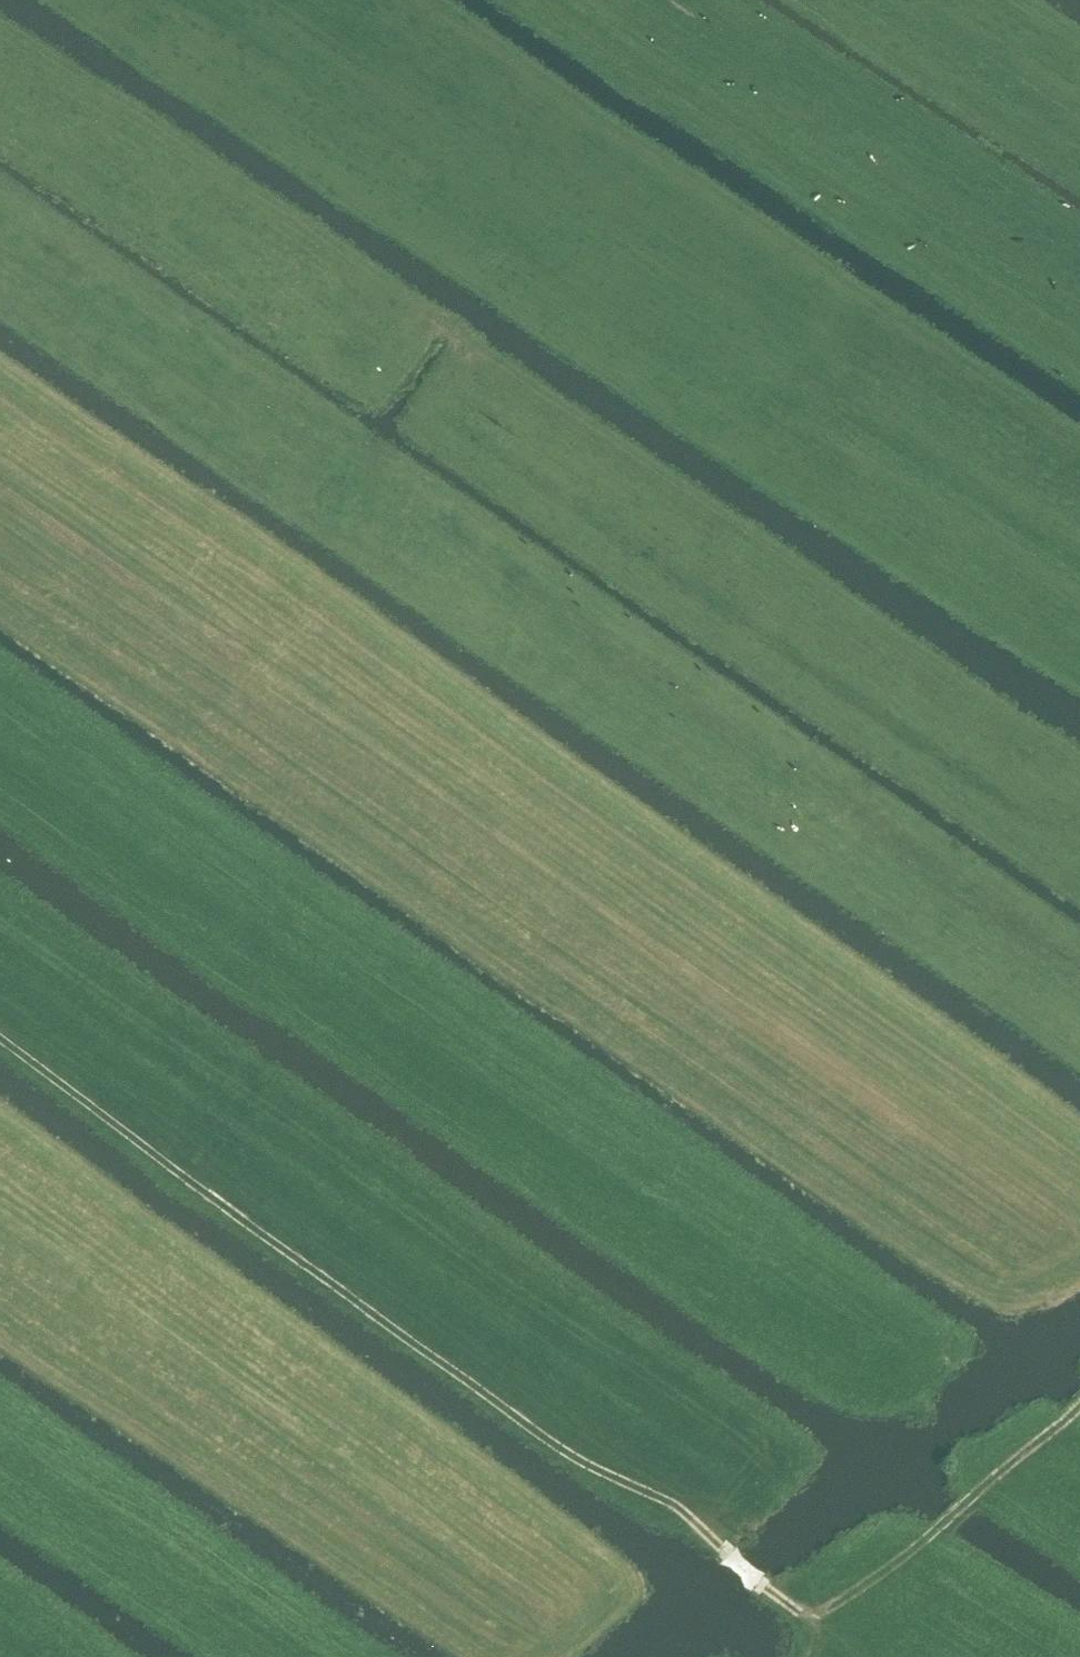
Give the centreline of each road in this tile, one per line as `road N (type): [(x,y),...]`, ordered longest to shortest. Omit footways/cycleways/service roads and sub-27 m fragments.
road 1 (track): [(729,1556),(678,1507),(569,1455),(0,1037)]
road 2 (track): [(1079,1406),(931,1535),(807,1619),(810,1656)]

